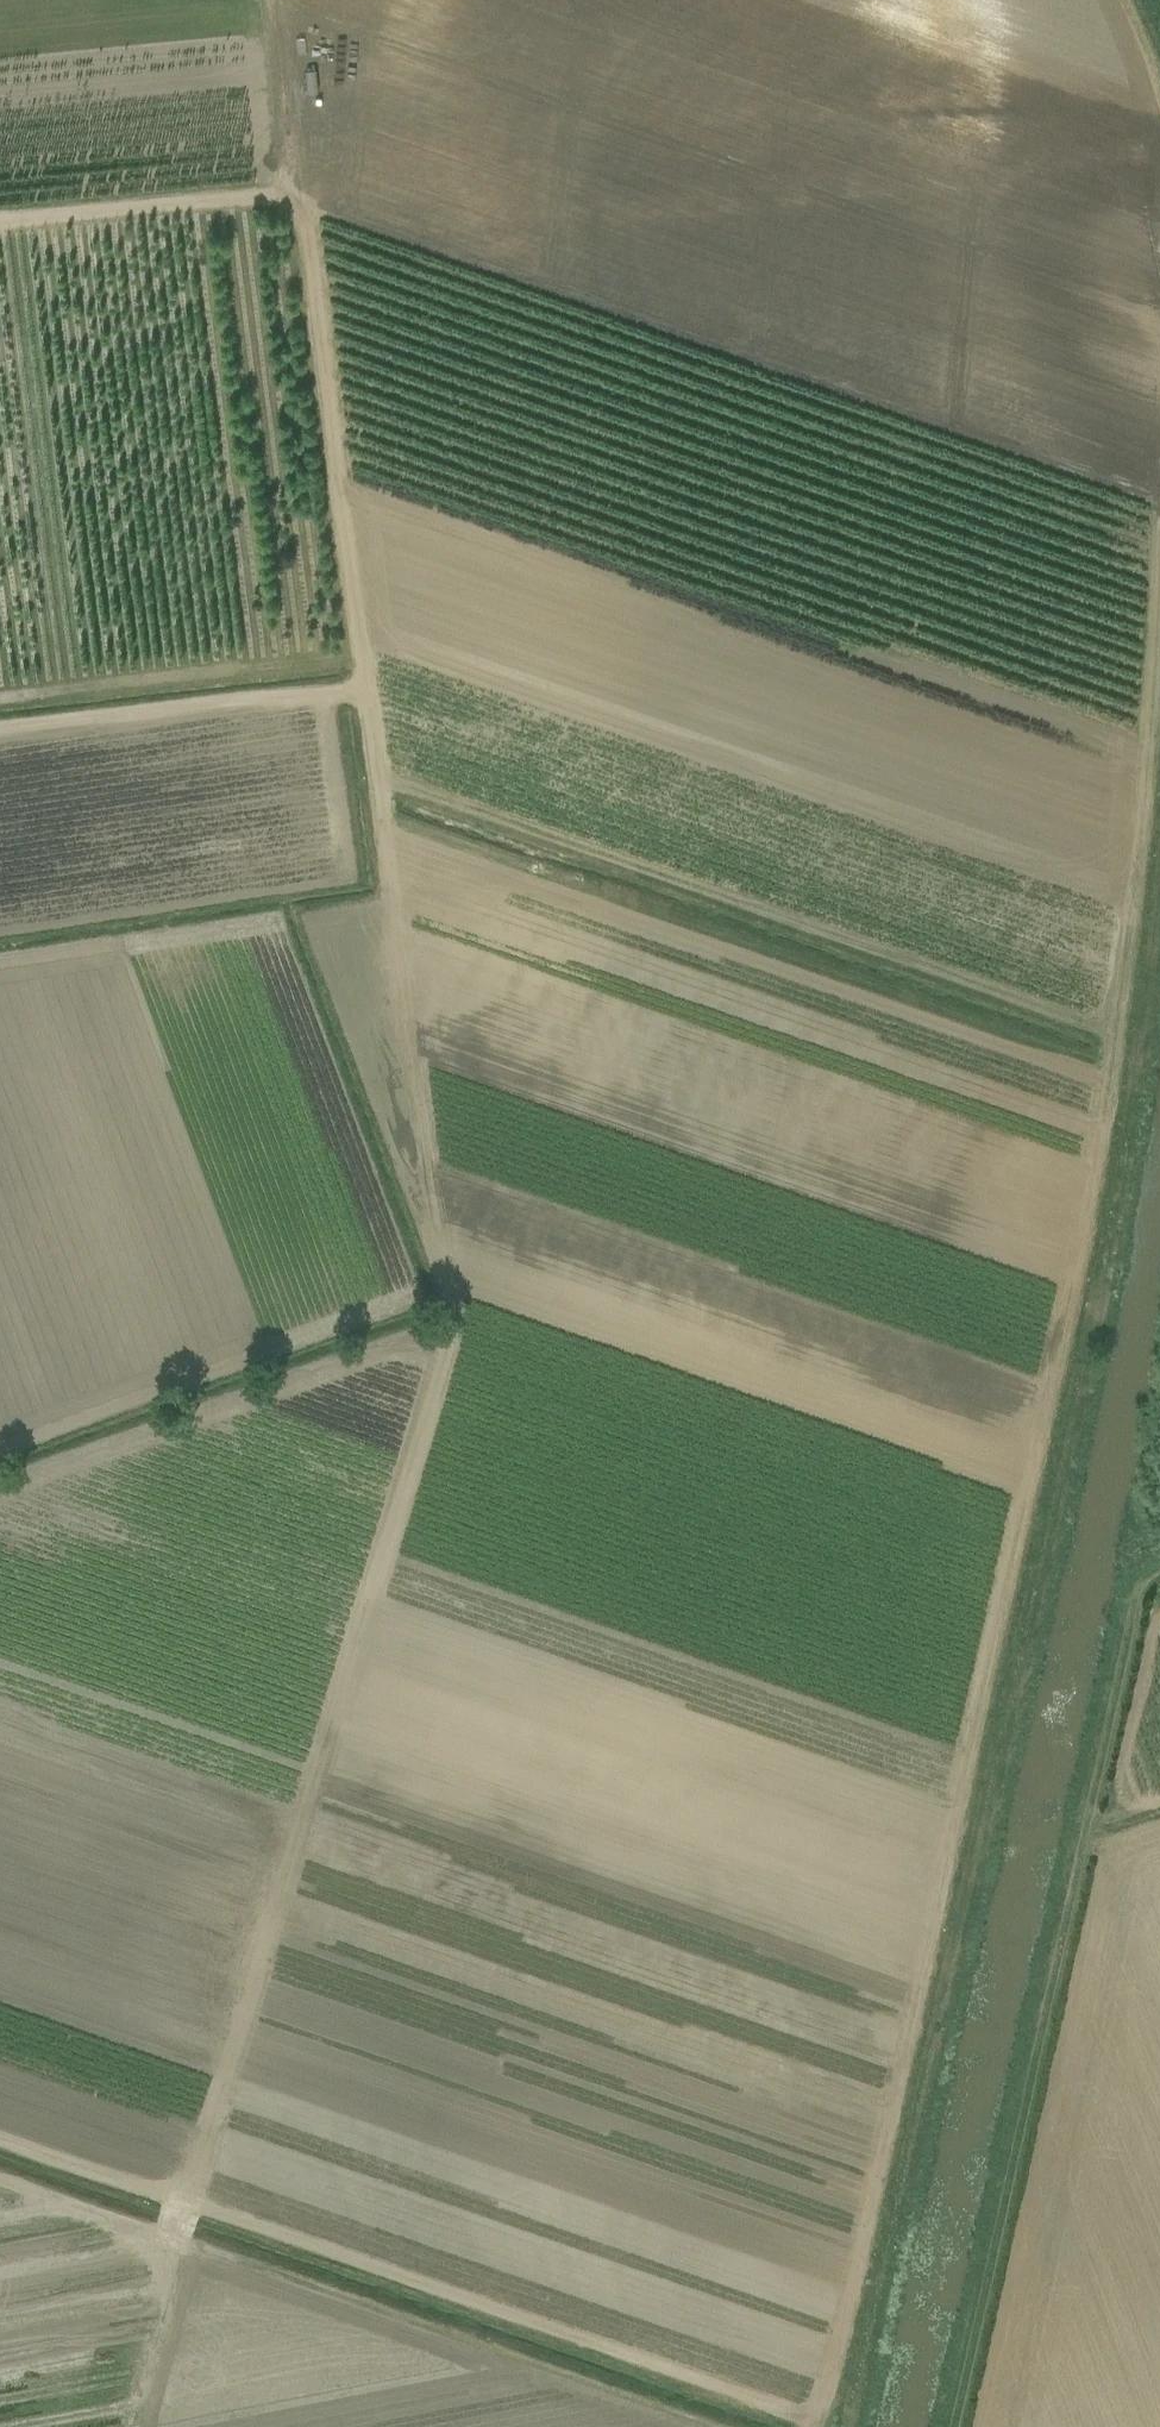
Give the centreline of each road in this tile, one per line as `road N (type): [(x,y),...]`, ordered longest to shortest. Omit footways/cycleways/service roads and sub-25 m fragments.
road 1 (track): [(243,203),(0,228)]

